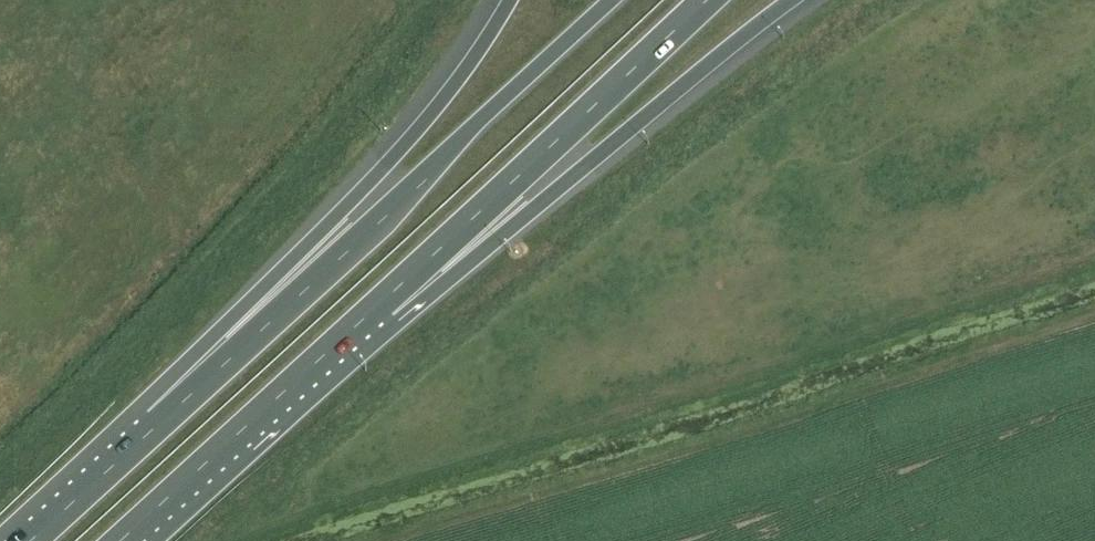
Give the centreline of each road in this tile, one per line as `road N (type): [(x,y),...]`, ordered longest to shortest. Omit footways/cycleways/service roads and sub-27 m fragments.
road 1 (trunk): [(612,0),(157,425)]
road 2 (motorway): [(509,0),(454,86),(157,425)]
road 3 (motorway): [(382,303),(534,209),(796,0)]
road 4 (trunk): [(382,303),(707,0)]
road 5 (trunk): [(120,540),(382,303)]
road 6 (trunk): [(157,425),(30,540)]

